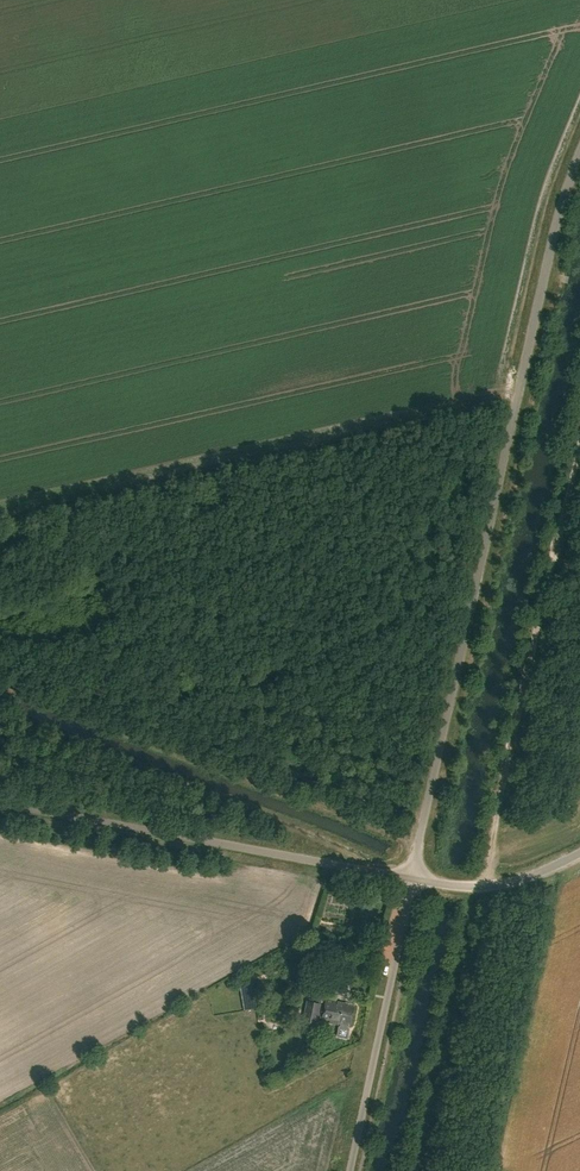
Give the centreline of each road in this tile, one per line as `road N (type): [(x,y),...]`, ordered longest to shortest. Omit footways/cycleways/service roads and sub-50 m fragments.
road 1 (unclassified): [(412,879),(555,227),(579,152)]
road 2 (track): [(579,438),(489,858),(490,885)]
road 3 (unclassified): [(0,799),(412,879)]
road 4 (unclassified): [(350,1170),(412,879)]
road 5 (track): [(476,885),(410,1170)]
road 6 (unclassified): [(423,880),(490,885),(579,859)]

